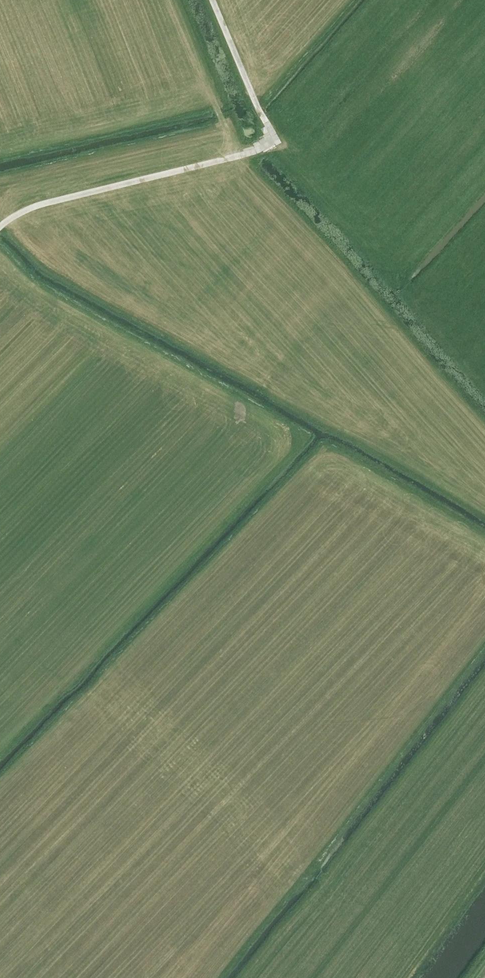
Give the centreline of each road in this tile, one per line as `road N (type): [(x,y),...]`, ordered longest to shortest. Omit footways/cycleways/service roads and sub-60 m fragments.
road 1 (track): [(211,0),(274,138),(241,156),(42,204),(0,228)]

